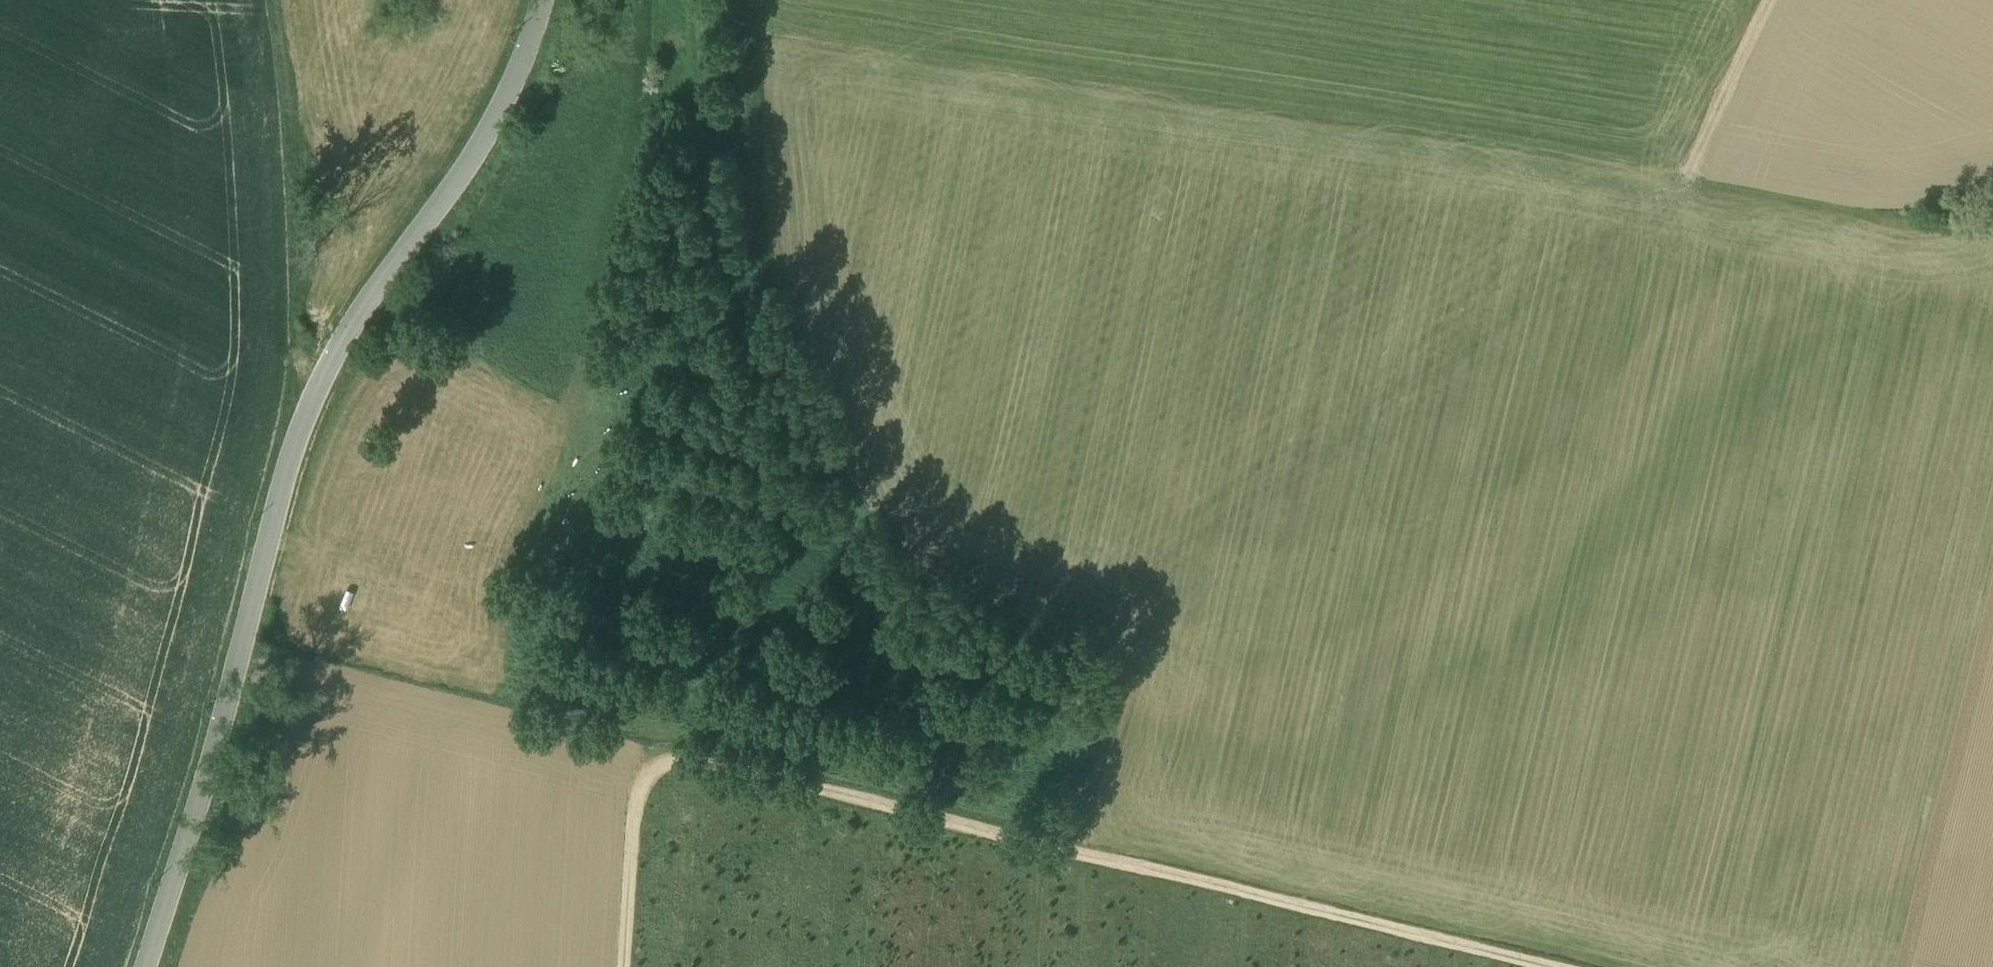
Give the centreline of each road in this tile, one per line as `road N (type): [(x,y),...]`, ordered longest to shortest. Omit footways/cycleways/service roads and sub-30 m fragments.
road 1 (track): [(623,966),(634,800),(658,762),(679,756),(1543,966)]
road 2 (unclassified): [(149,966),(288,472),(318,397),(335,358),(503,109),(526,68),(545,0)]

